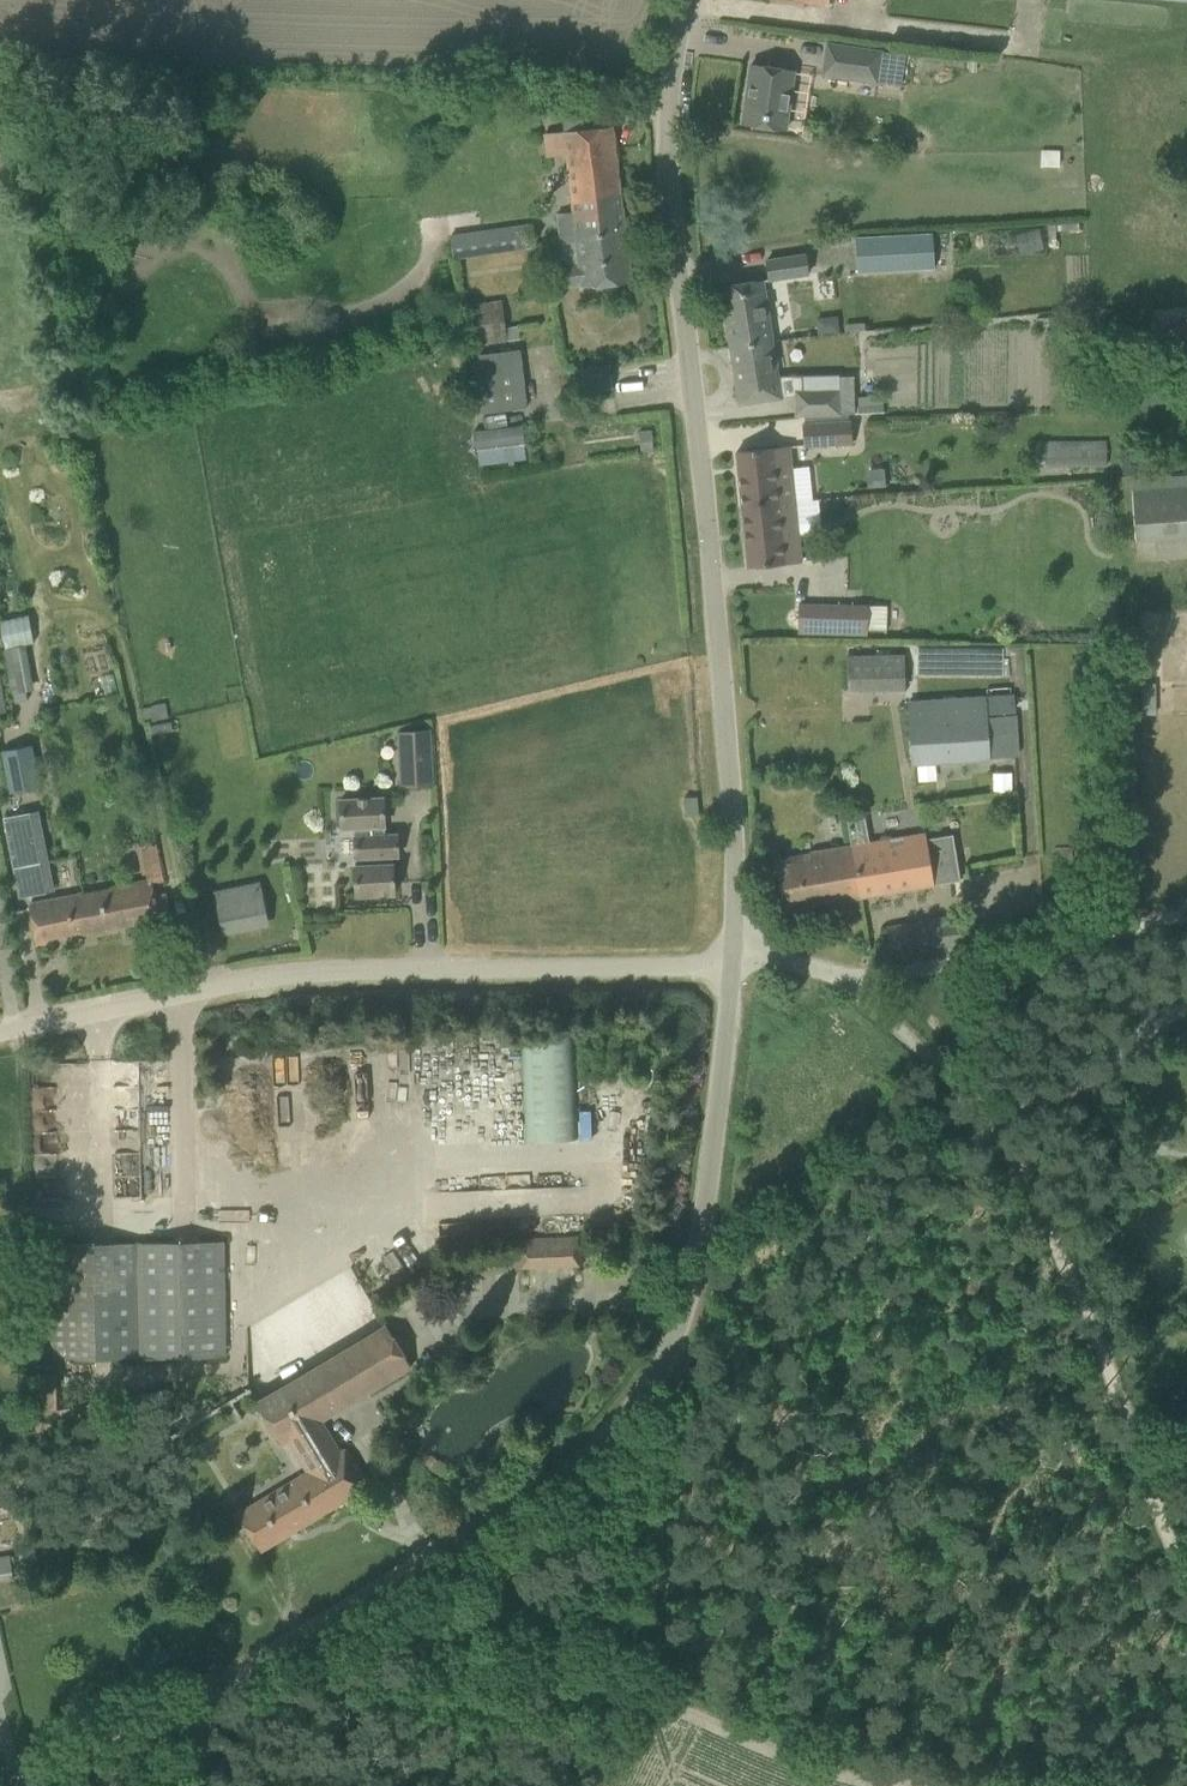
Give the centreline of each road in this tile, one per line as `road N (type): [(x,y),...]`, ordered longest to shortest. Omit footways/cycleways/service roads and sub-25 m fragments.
road 1 (unclassified): [(50,1785),(511,1508),(609,1438),(688,1315),(731,963)]
road 2 (unclassified): [(731,963),(726,686),(659,104),(680,0)]
road 3 (unclassified): [(0,1030),(230,984),(340,972),(731,963)]
road 4 (track): [(848,979),(988,1123),(1033,1197),(1183,1559)]
road 5 (unclassified): [(731,963),(767,958),(848,979),(1186,915)]
road 6 (track): [(671,1346),(685,1432),(653,1660)]

